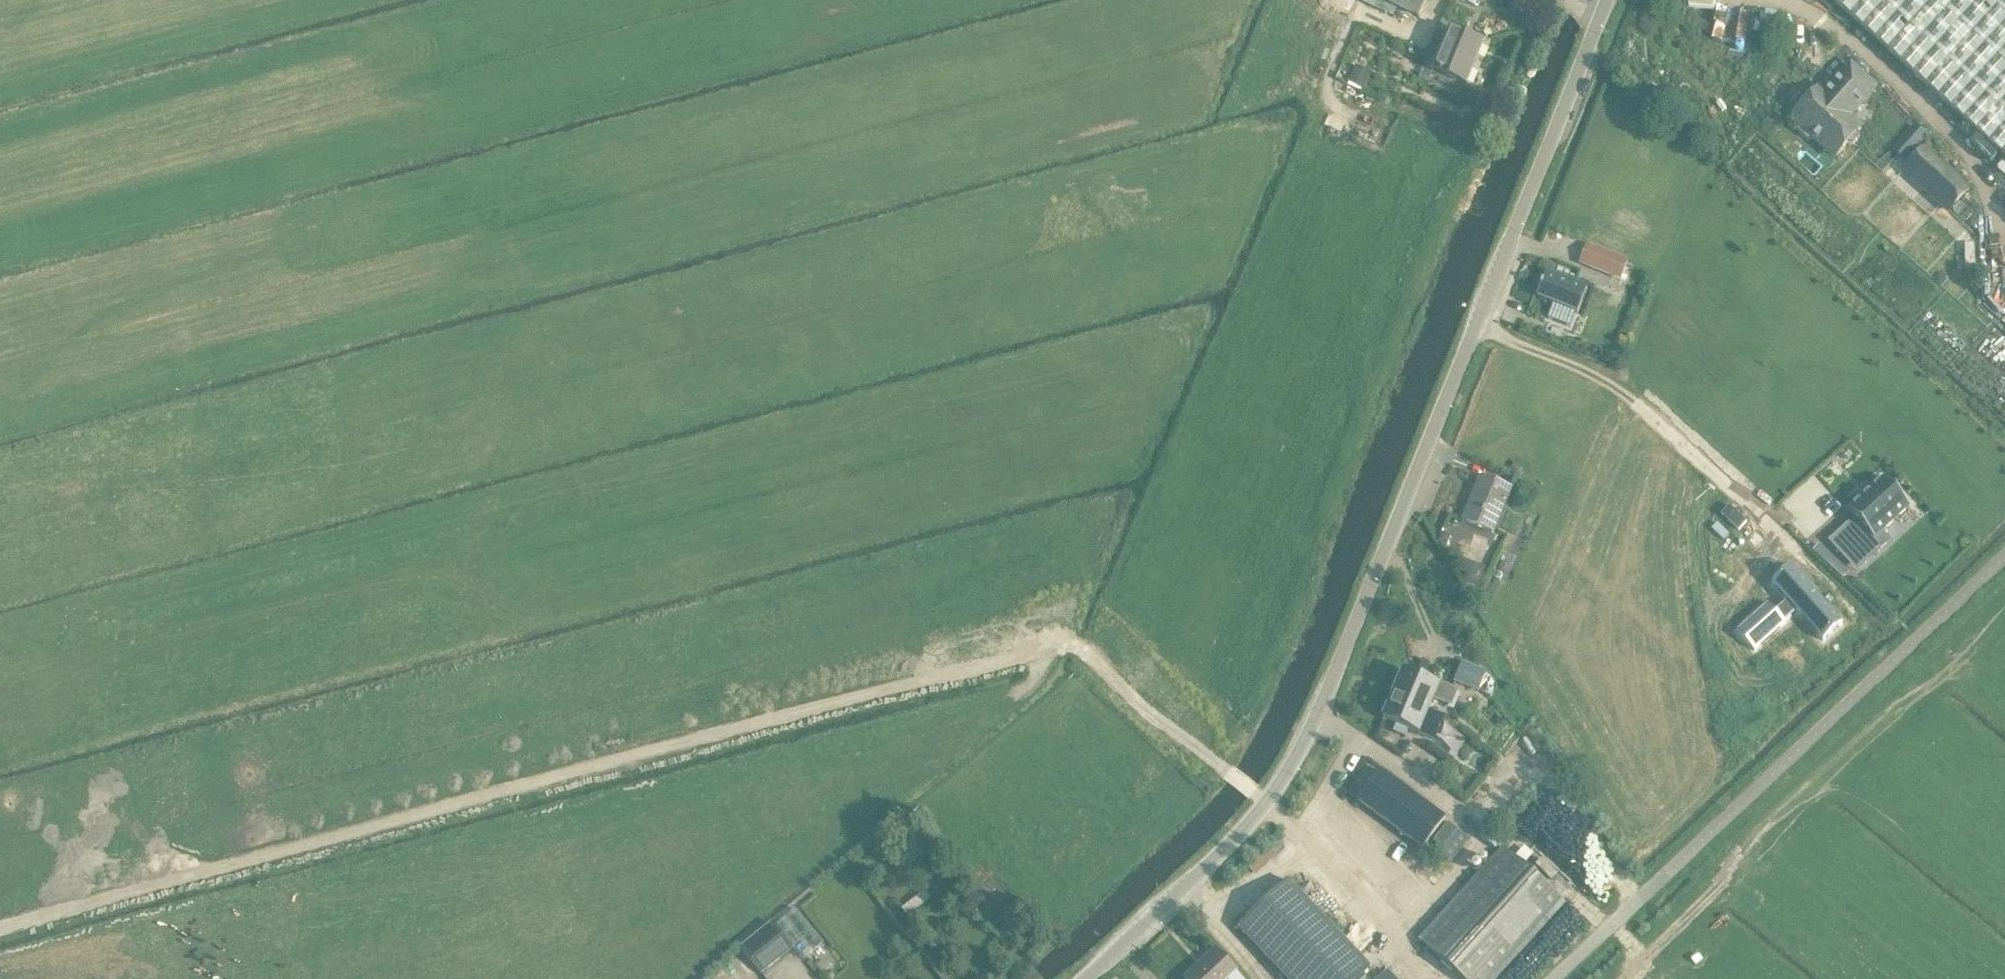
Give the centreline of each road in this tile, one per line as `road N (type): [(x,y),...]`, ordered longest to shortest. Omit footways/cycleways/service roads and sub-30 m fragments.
road 1 (tertiary): [(1085,978),(1256,815),(1289,769),(1607,0)]

